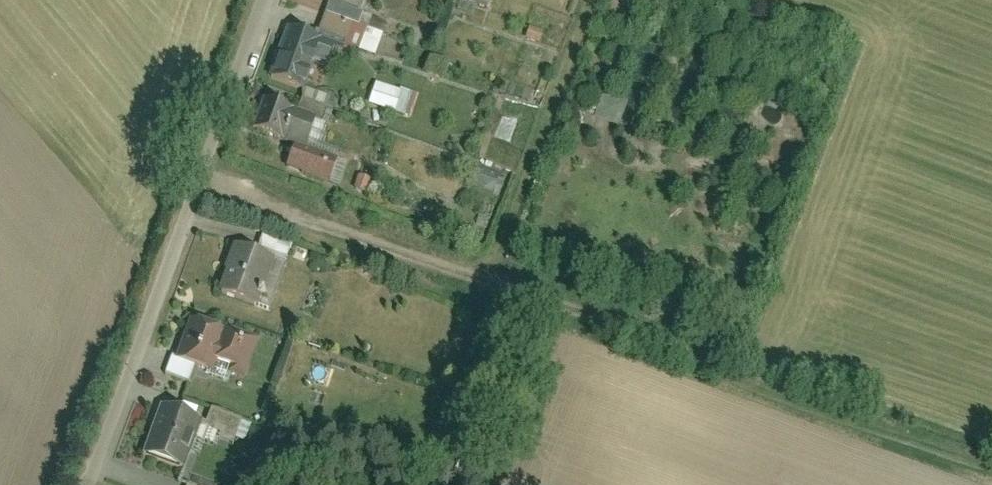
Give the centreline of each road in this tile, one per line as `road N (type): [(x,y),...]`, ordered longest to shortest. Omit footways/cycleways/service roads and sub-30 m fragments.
road 1 (residential): [(83,484),(261,0)]

